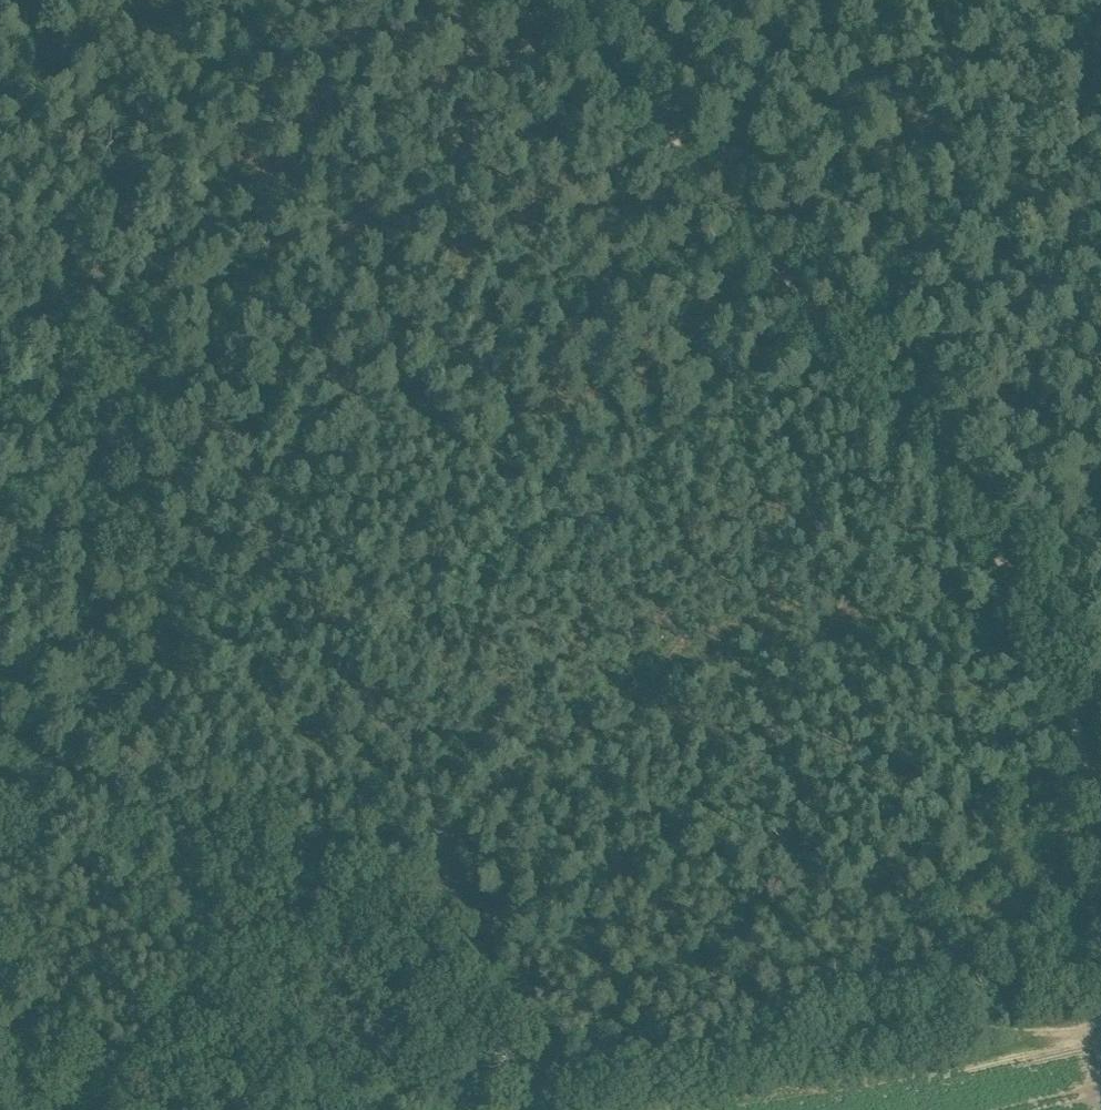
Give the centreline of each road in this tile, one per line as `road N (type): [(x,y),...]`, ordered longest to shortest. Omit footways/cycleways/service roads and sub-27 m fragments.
road 1 (track): [(9,0),(115,273),(150,528),(193,629),(560,1096)]
road 2 (track): [(1100,774),(1027,591),(966,496),(563,0)]
road 3 (track): [(516,1109),(636,1073),(1100,1010)]

